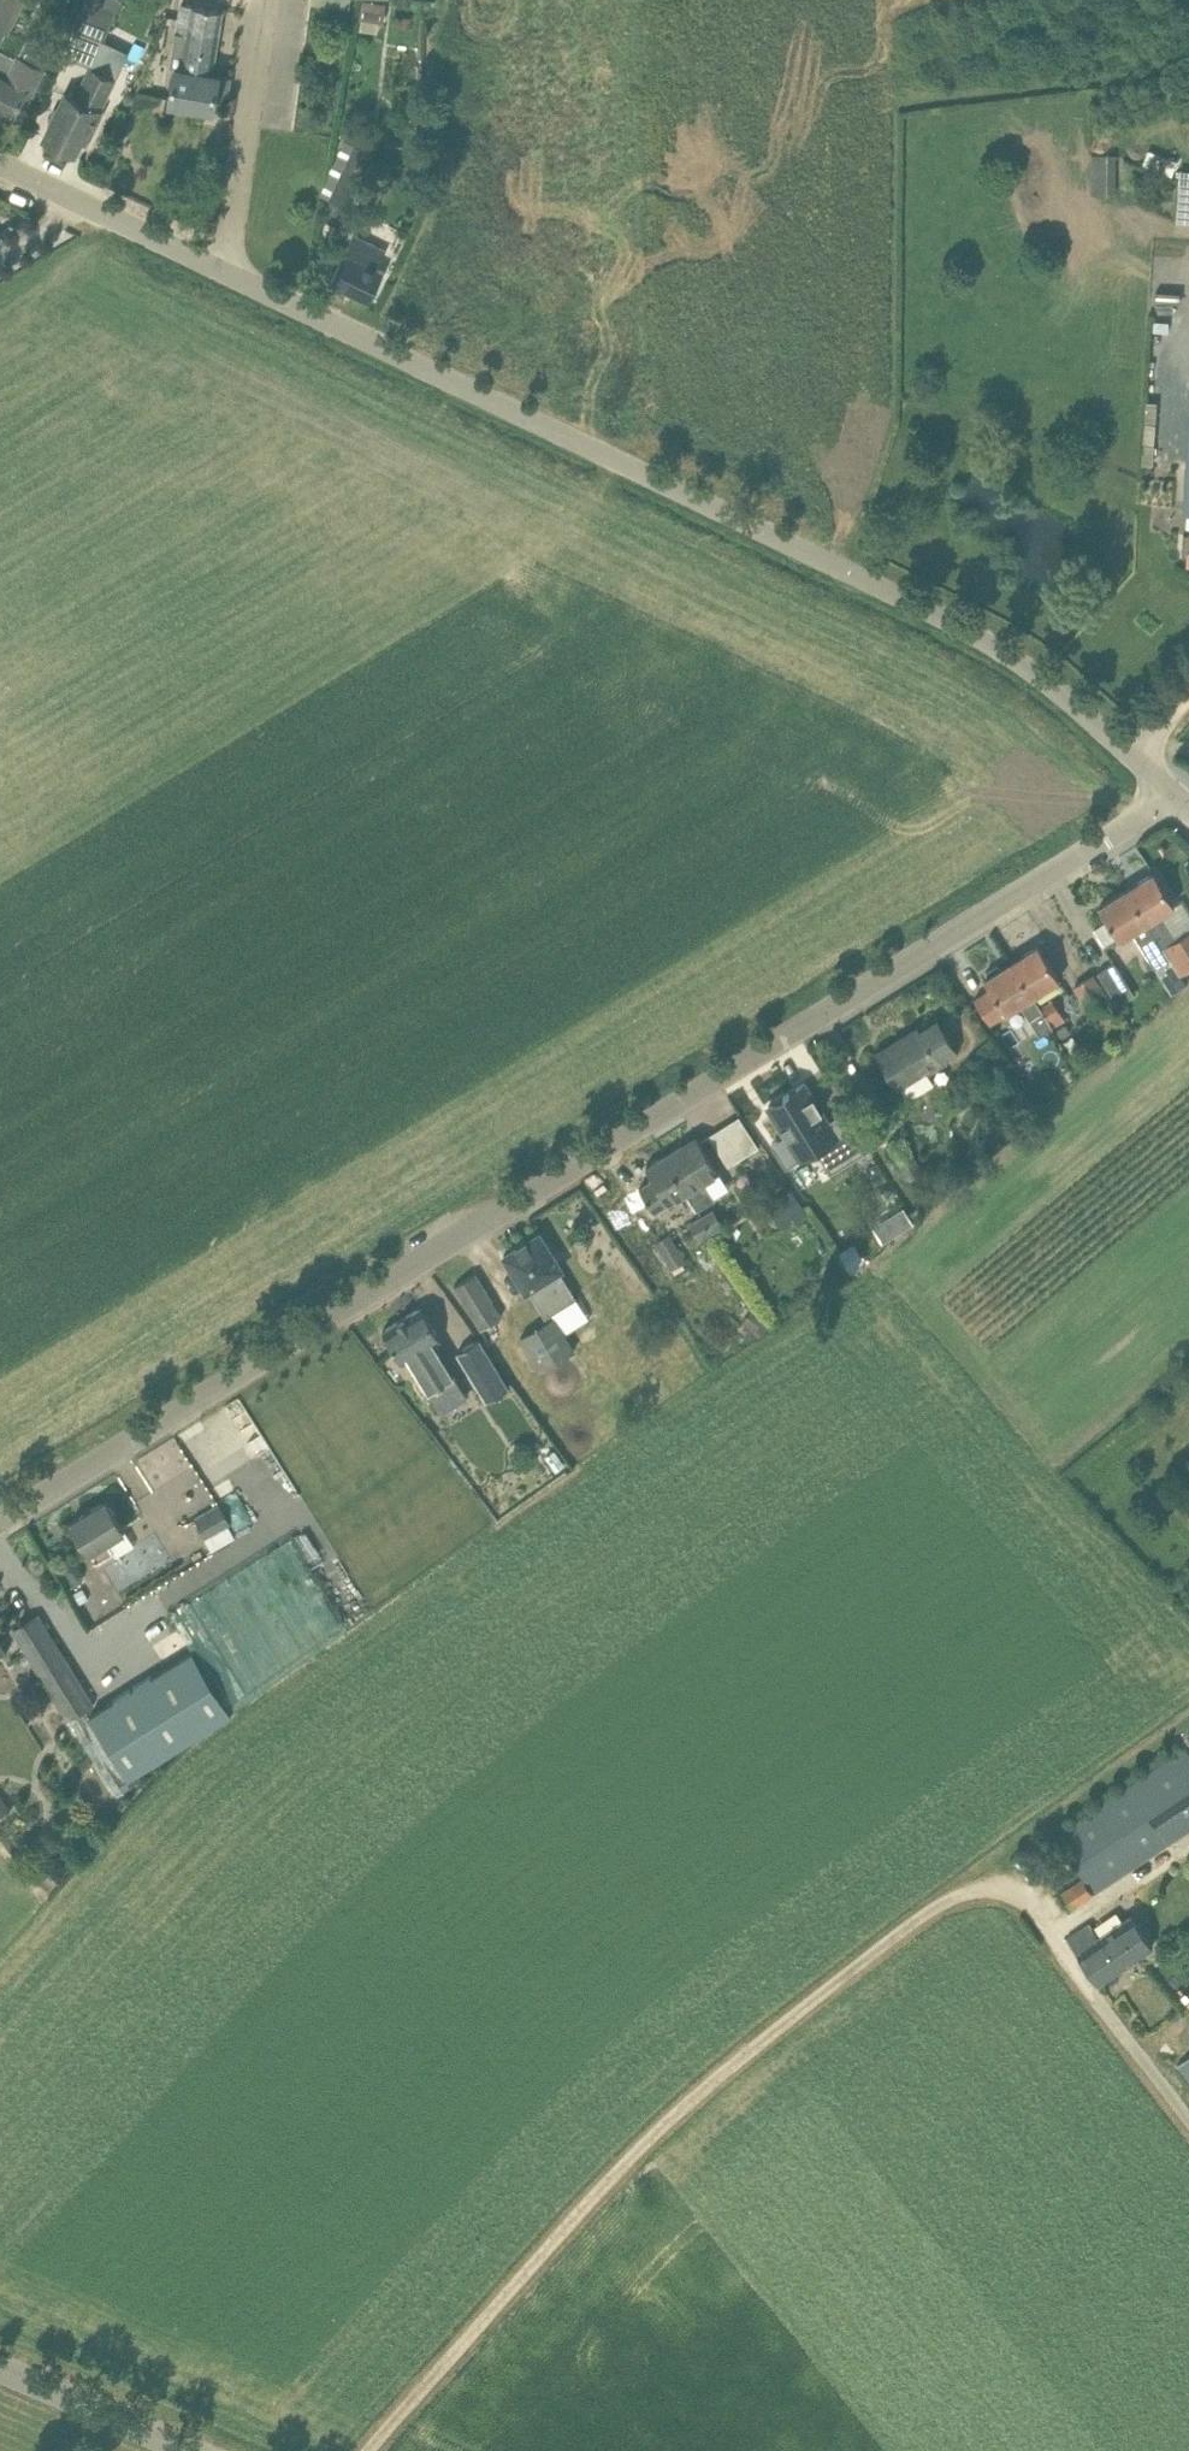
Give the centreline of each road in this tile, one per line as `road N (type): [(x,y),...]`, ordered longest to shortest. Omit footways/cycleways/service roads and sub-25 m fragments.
road 1 (unclassified): [(0,1520),(1121,834),(1177,791)]
road 2 (unclassified): [(1177,791),(1084,711),(955,621),(231,273)]
road 3 (residential): [(231,273),(270,0)]
road 4 (unclassified): [(231,273),(0,164)]
road 5 (unclassified): [(186,2450),(0,2368)]

